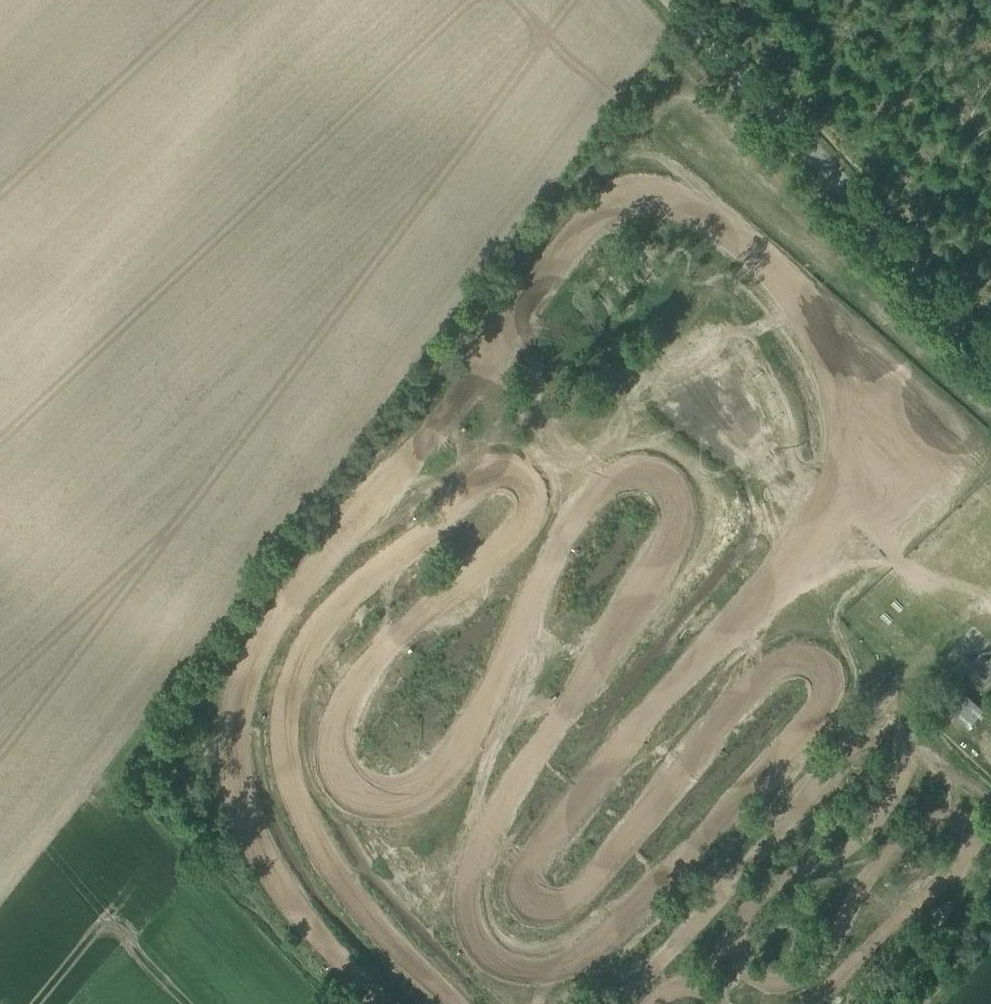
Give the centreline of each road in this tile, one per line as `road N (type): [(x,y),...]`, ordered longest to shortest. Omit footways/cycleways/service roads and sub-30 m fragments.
road 1 (unclassified): [(990,354),(666,0)]
road 2 (track): [(872,720),(899,679),(990,599),(896,561)]

